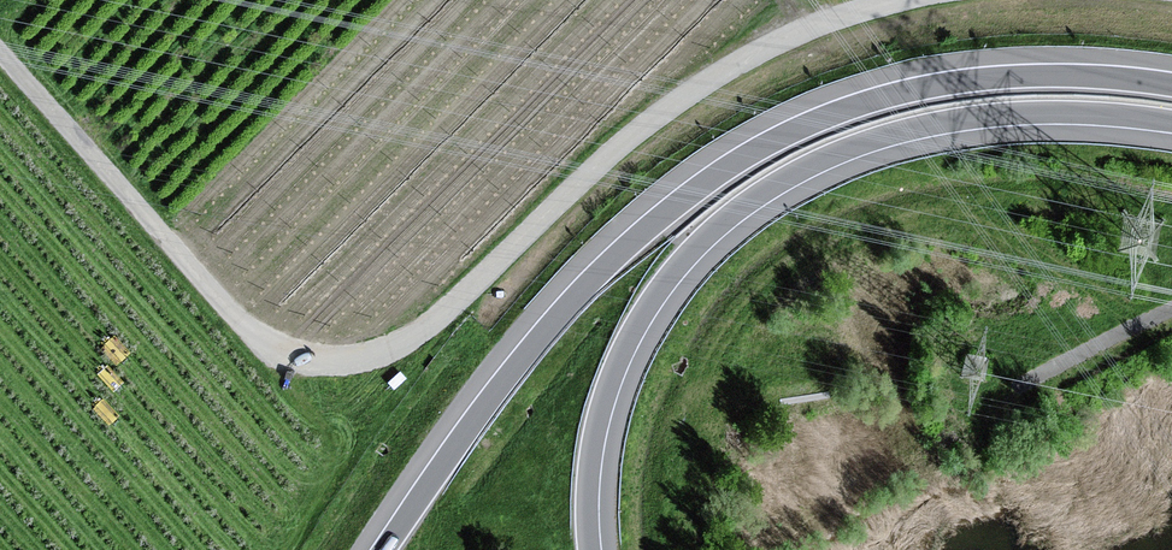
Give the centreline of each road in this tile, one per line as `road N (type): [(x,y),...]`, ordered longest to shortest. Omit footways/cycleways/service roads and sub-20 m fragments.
road 1 (unclassified): [(0,53),(253,334),(279,350),(350,360),(421,332),(656,113),(781,42),(905,0)]
road 2 (motorway): [(1171,81),(1066,72),(920,85),(825,113),(733,159),(640,230),(554,316),(381,549)]
road 3 (motorway): [(592,549),(598,433),(627,351),(682,266),(748,208),(853,150),(931,129),(1038,116),(1171,125)]

